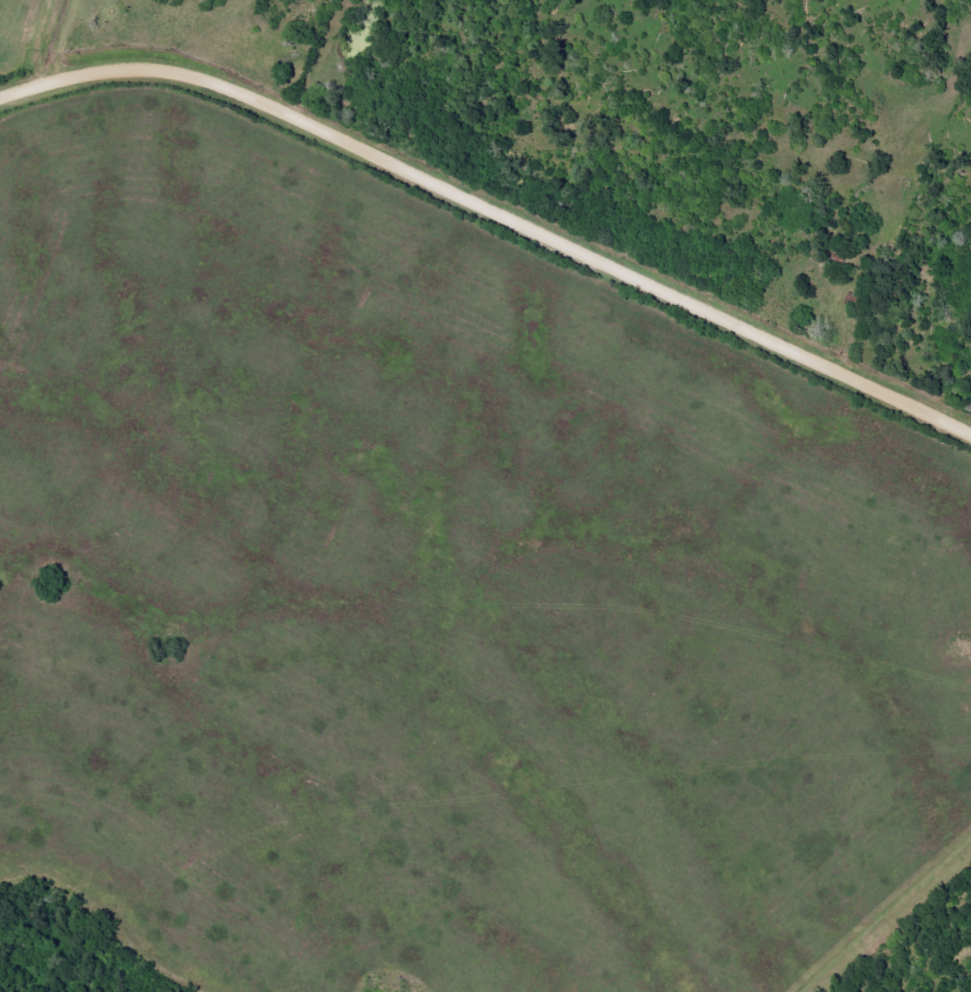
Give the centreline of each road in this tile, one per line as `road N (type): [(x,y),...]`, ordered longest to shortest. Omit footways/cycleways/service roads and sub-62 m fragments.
road 1 (residential): [(0,96),(69,73),(129,65),(233,86),(970,431)]
road 2 (residential): [(970,786),(951,787),(798,991)]

